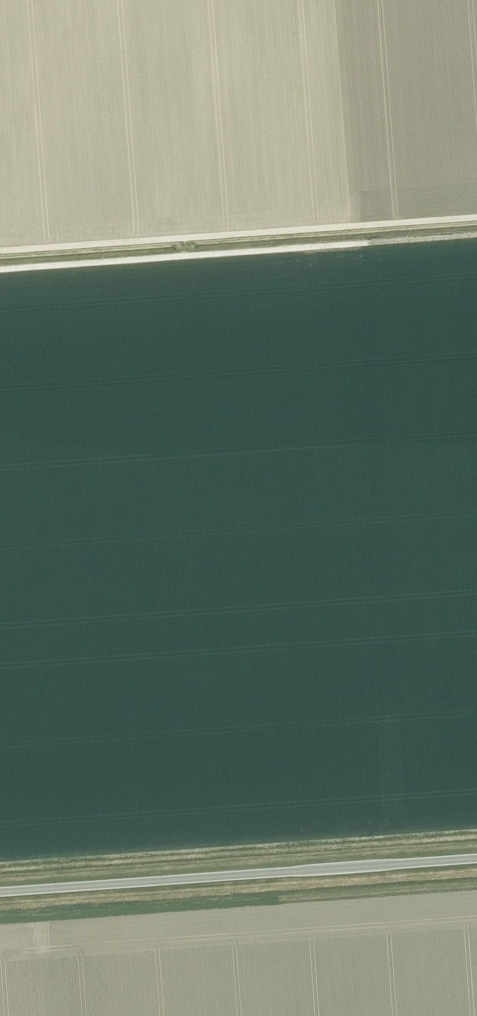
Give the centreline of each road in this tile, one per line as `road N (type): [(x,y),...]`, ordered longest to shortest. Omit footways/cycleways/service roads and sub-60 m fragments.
road 1 (unclassified): [(0,891),(476,857)]

